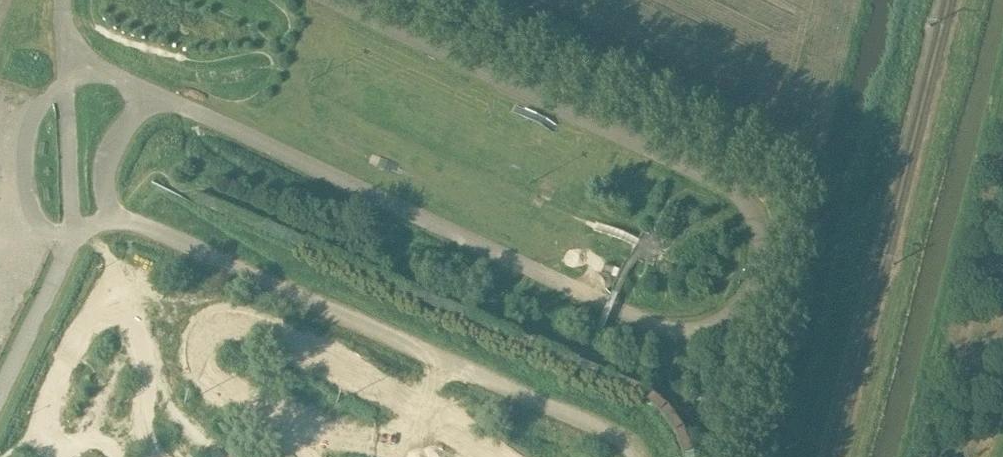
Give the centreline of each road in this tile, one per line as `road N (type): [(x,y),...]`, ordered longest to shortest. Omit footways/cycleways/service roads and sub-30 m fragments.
road 1 (track): [(1002,107),(906,456)]

